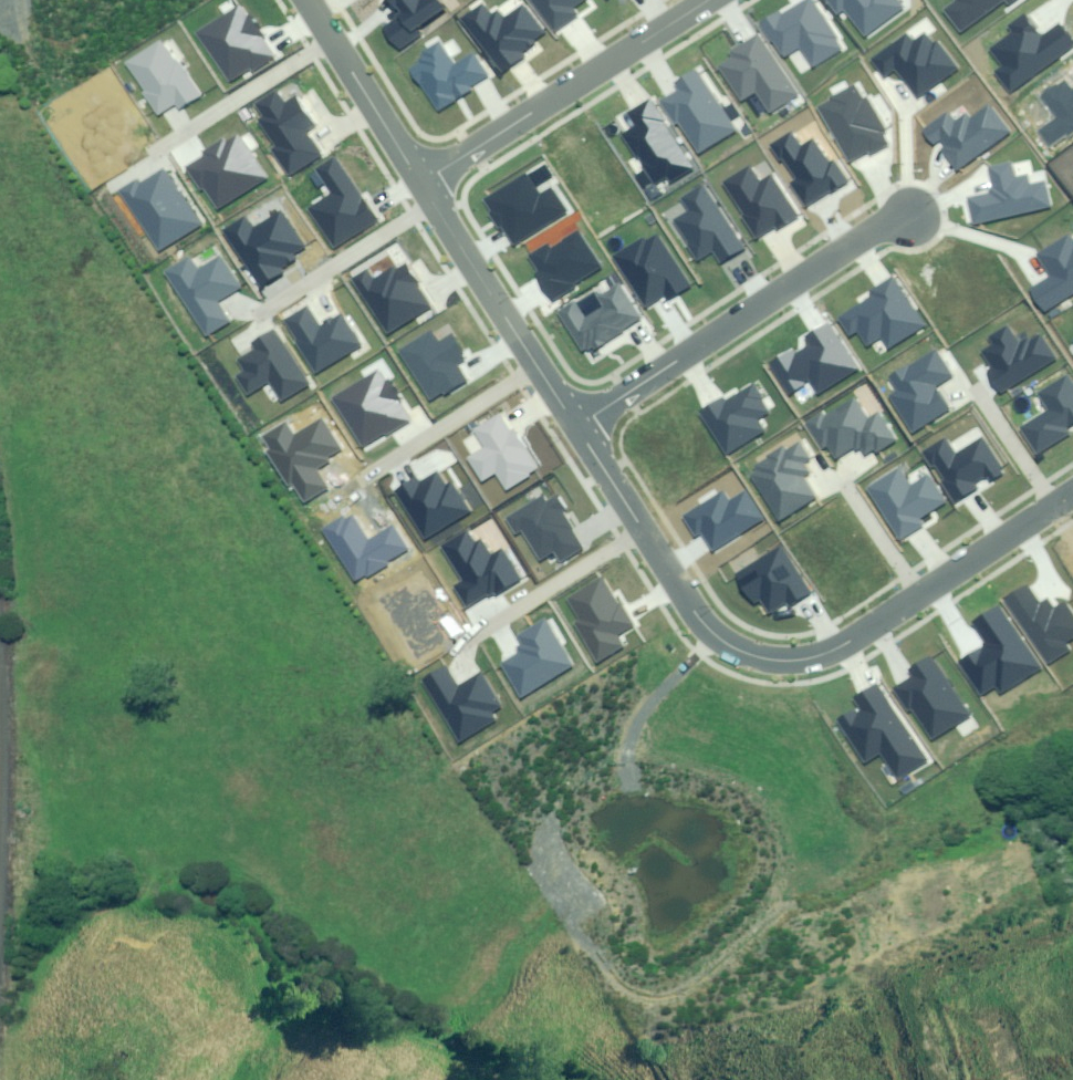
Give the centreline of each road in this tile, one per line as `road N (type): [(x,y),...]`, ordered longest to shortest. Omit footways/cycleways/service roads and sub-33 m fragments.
road 1 (residential): [(581,426),(697,616),(738,651),(774,662),(807,661),(847,646),(1072,494)]
road 2 (residential): [(581,426),(889,220),(911,216)]
road 3 (residential): [(426,182),(705,0)]
road 4 (residential): [(426,182),(581,426)]
road 5 (residential): [(304,0),(426,182)]

